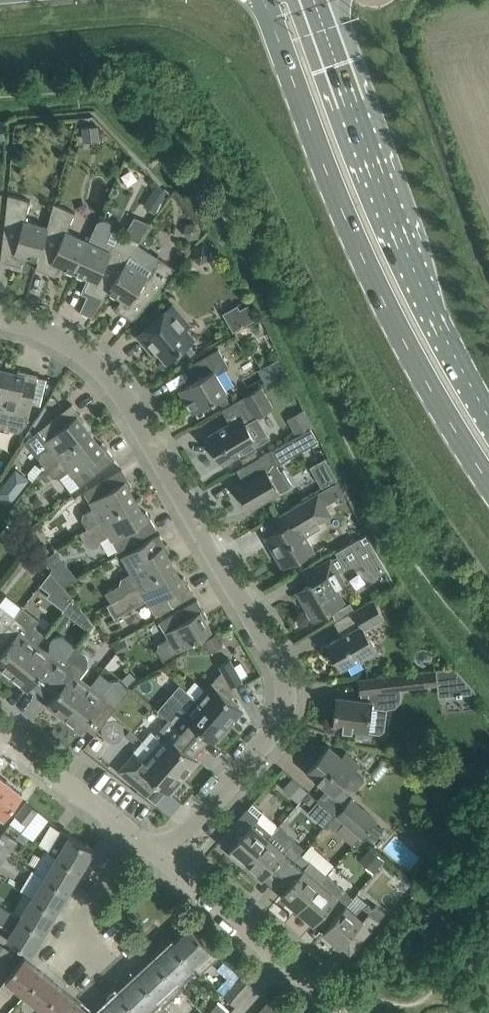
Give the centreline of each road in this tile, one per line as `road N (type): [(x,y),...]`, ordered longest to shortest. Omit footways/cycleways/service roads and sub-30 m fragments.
road 1 (residential): [(161,857),(278,726),(286,699),(283,670),(133,405),(100,363),(54,333),(0,320)]
road 2 (secondary): [(265,0),(385,304),(488,481)]
road 3 (secondary): [(488,418),(420,284),(314,0)]
road 4 (residential): [(340,1012),(161,857)]
road 5 (residential): [(126,827),(0,728)]
road 6 (residential): [(55,953),(126,827)]

